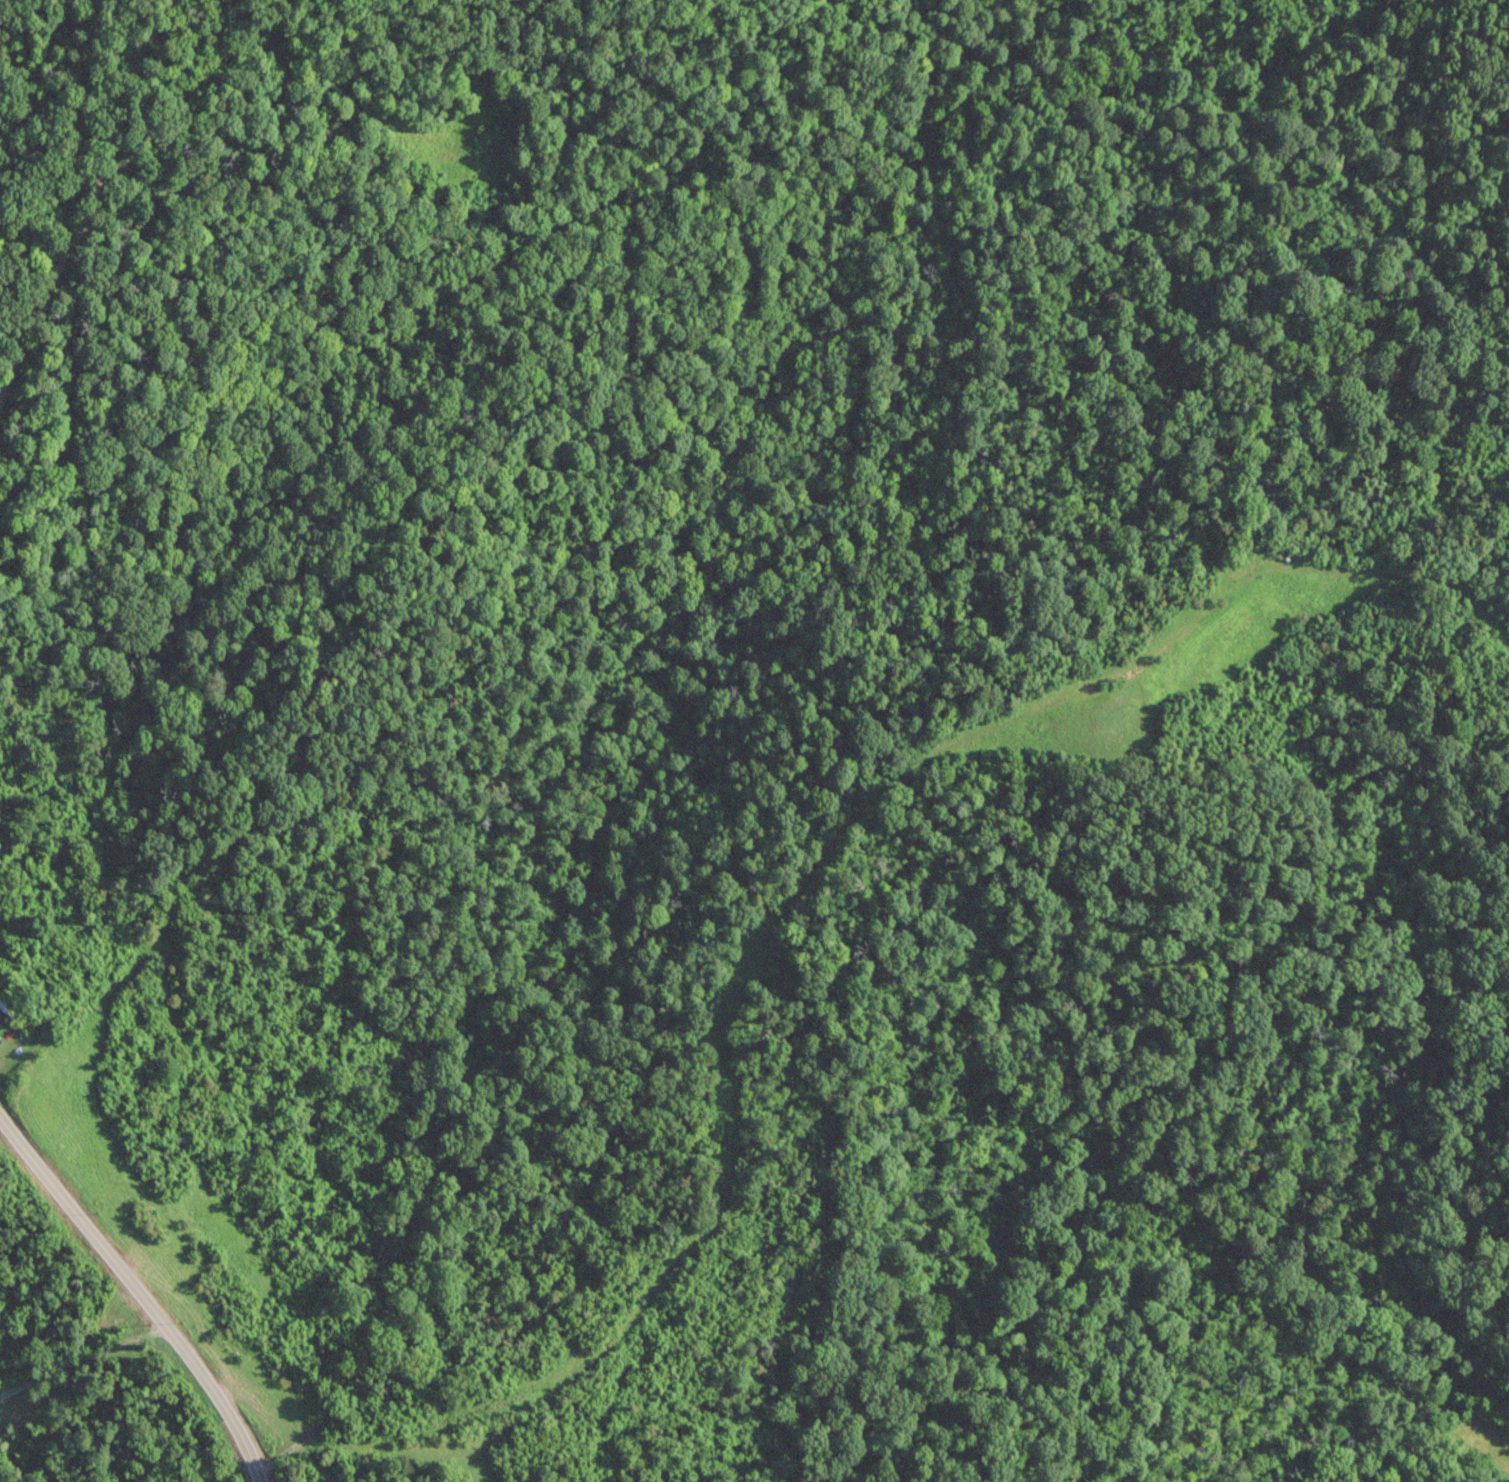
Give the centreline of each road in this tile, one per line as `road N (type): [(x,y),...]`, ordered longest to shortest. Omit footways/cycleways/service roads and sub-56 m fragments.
road 1 (secondary): [(254,1481),(246,1447),(0,1112)]

